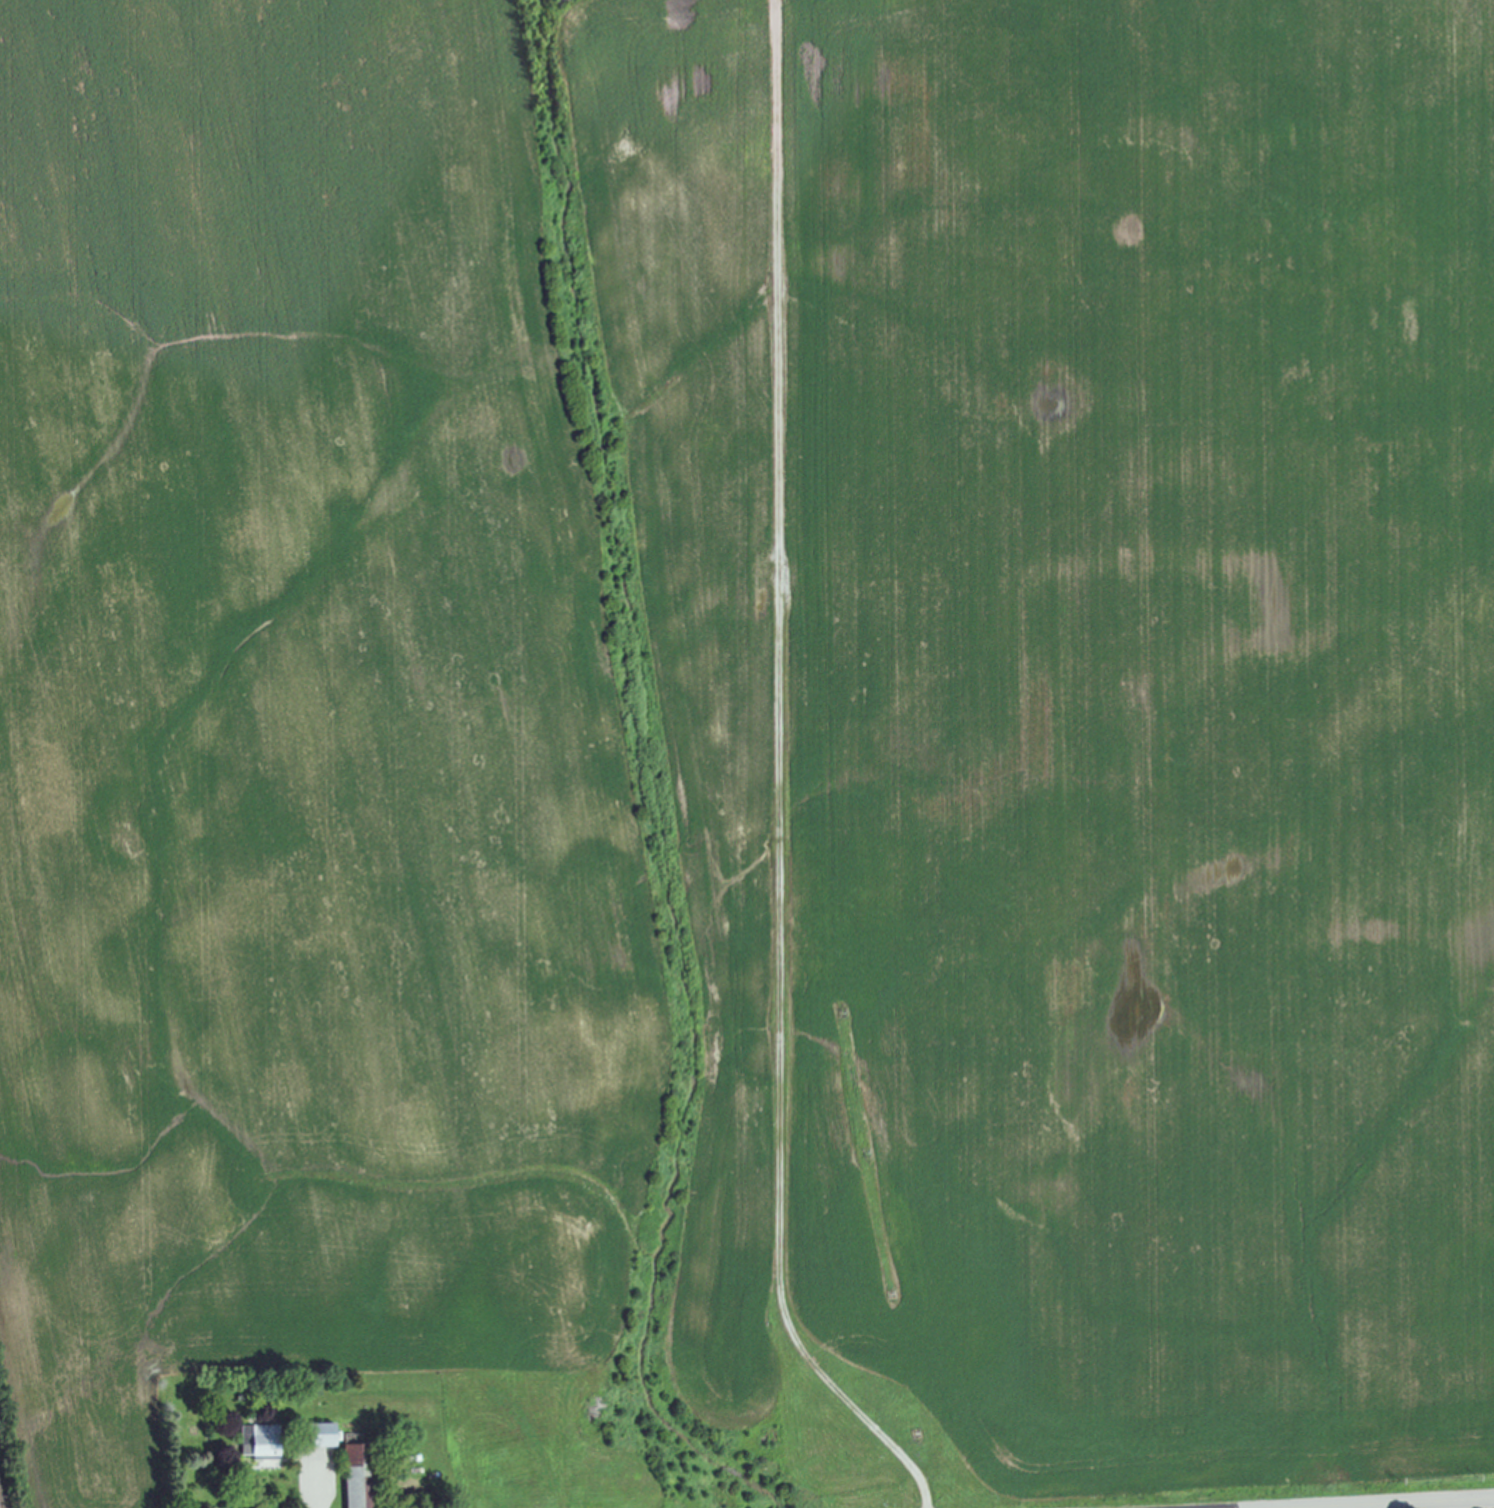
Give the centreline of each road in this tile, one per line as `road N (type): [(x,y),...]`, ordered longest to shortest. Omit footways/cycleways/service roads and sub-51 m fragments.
road 1 (tertiary): [(1493,1497),(1244,1507)]

